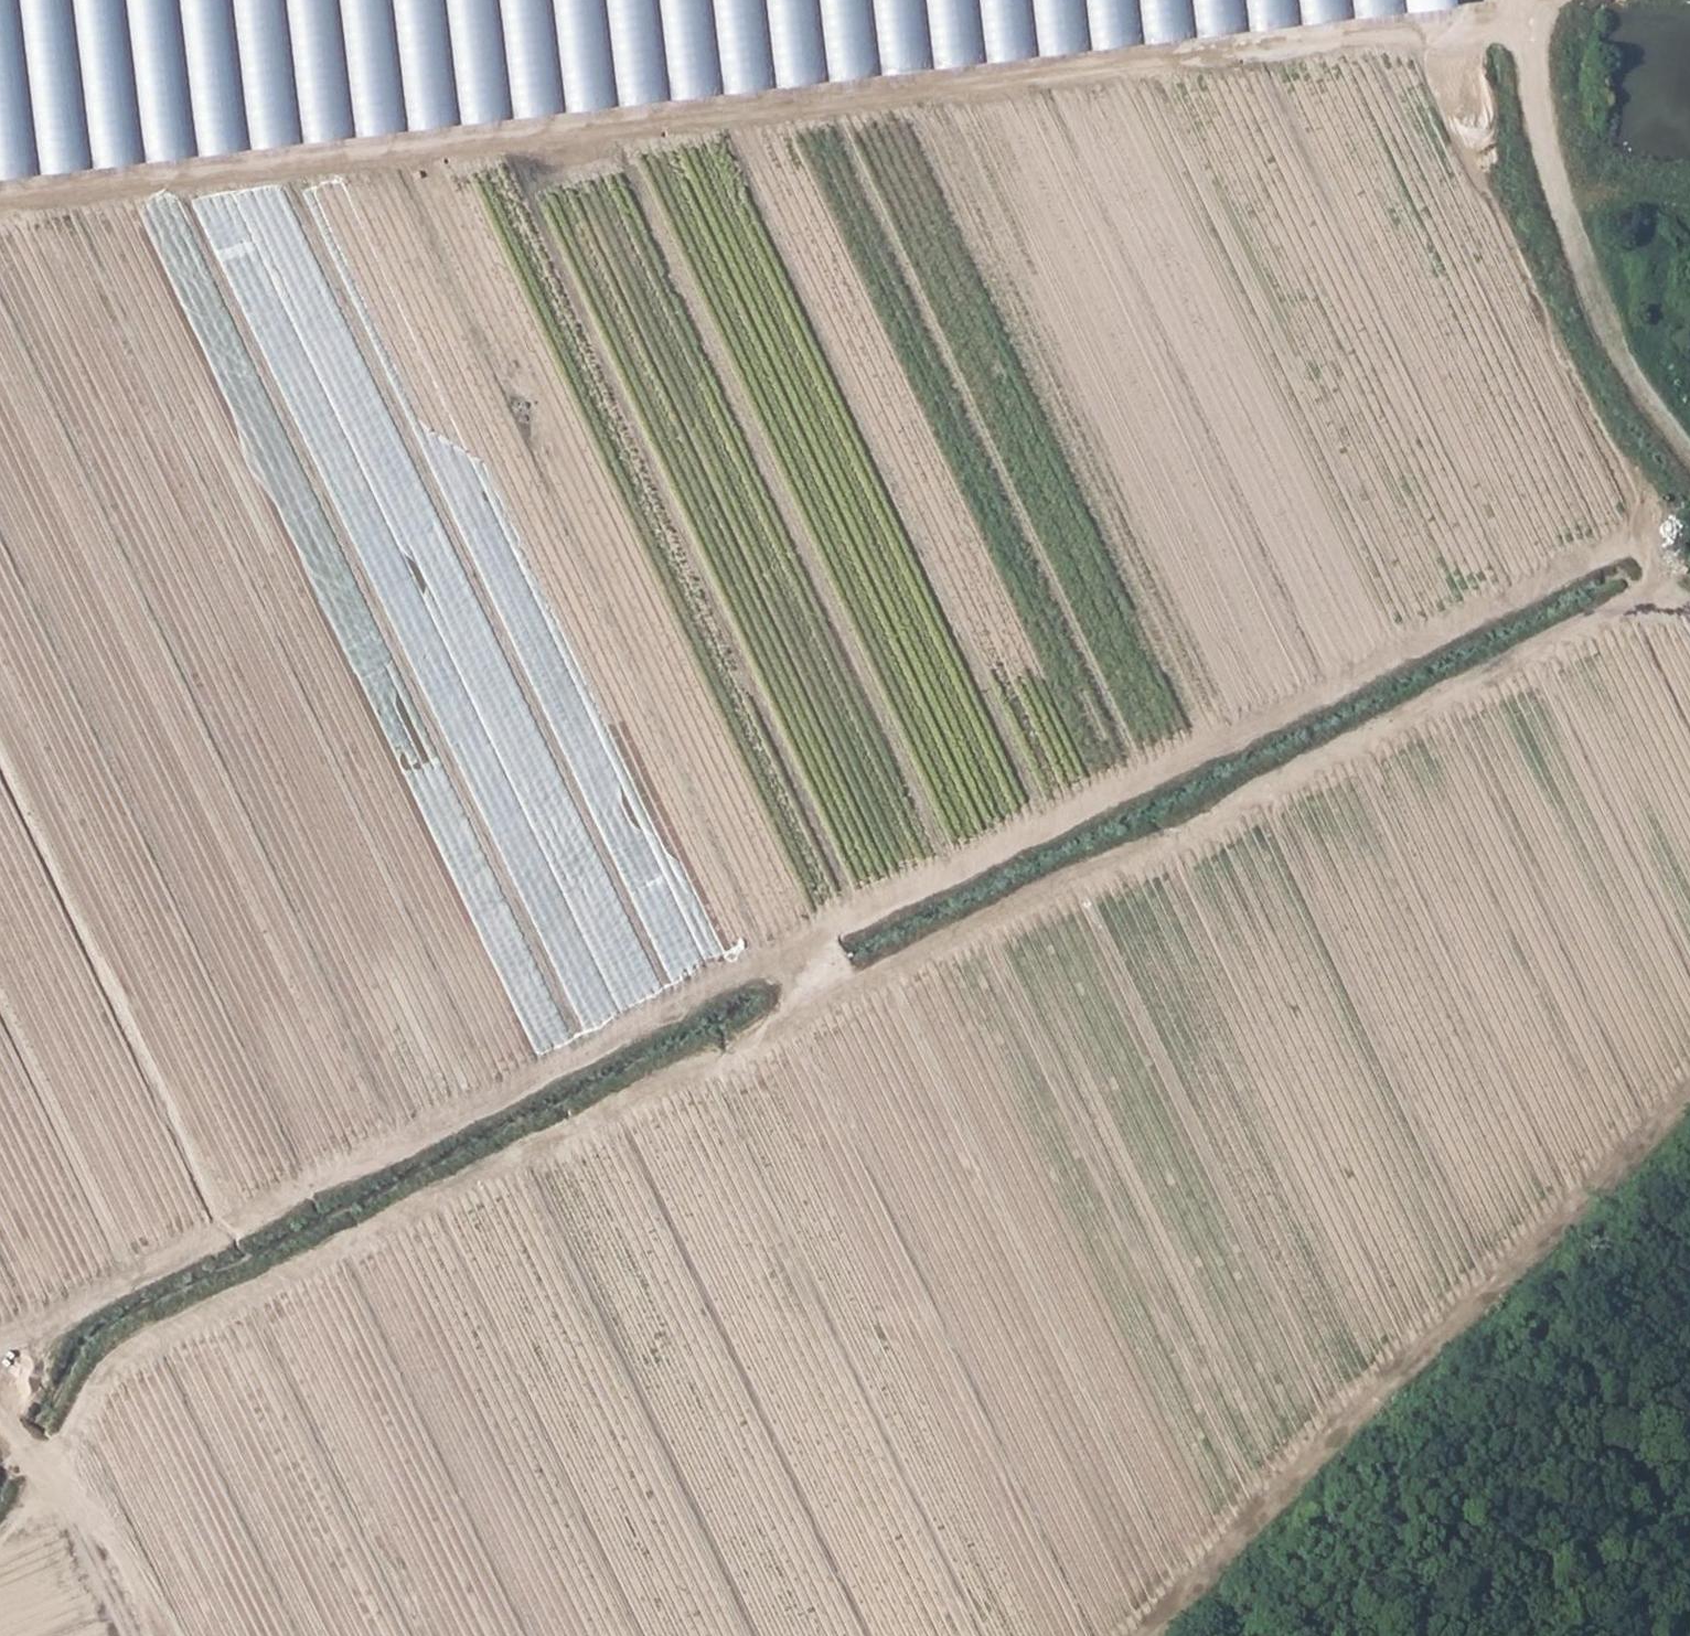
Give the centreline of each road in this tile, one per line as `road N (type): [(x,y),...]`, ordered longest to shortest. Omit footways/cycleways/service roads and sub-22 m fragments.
road 1 (track): [(1689,459),(1610,358),(1515,0)]
road 2 (track): [(0,1428),(56,1485),(129,1635)]

